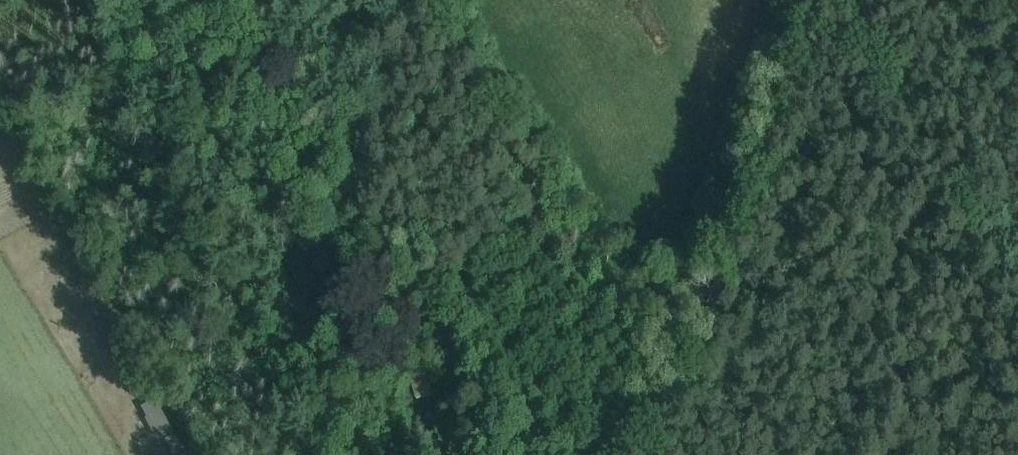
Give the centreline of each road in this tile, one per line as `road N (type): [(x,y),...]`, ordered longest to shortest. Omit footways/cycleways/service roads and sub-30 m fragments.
road 1 (track): [(606,454),(695,370),(814,0)]
road 2 (track): [(832,0),(1017,302)]

